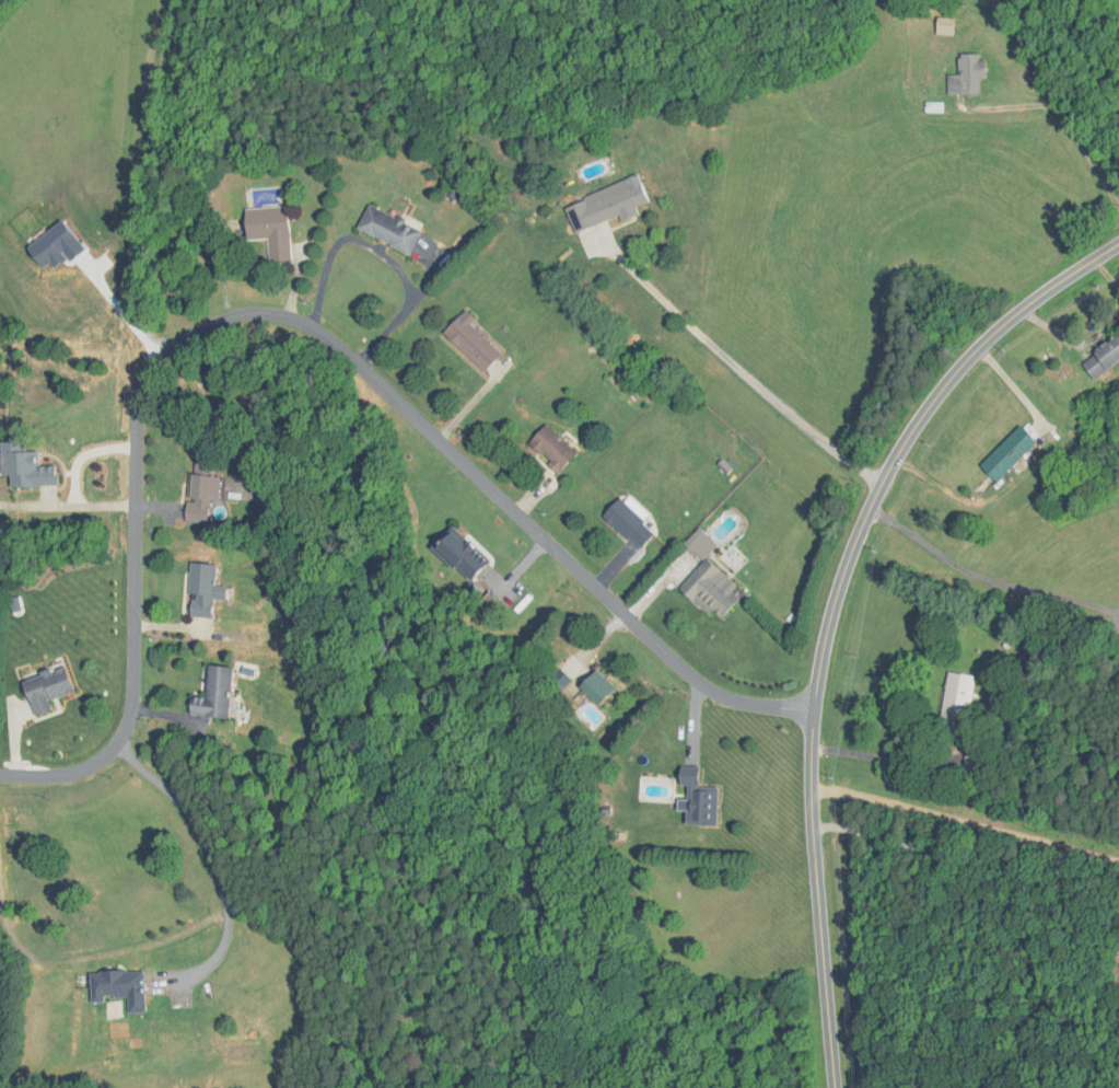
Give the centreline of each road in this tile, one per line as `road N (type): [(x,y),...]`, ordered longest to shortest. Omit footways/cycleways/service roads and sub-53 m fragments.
road 1 (residential): [(816,708),(742,703),(709,688),(358,362),(312,327),(260,312),(182,343),(153,368),(143,391),(135,670),(120,739),(101,760),(70,773),(0,774)]
road 2 (residential): [(836,1087),(813,756),(824,656),(852,556),(906,443),(953,378),(1010,321),(1118,244)]

